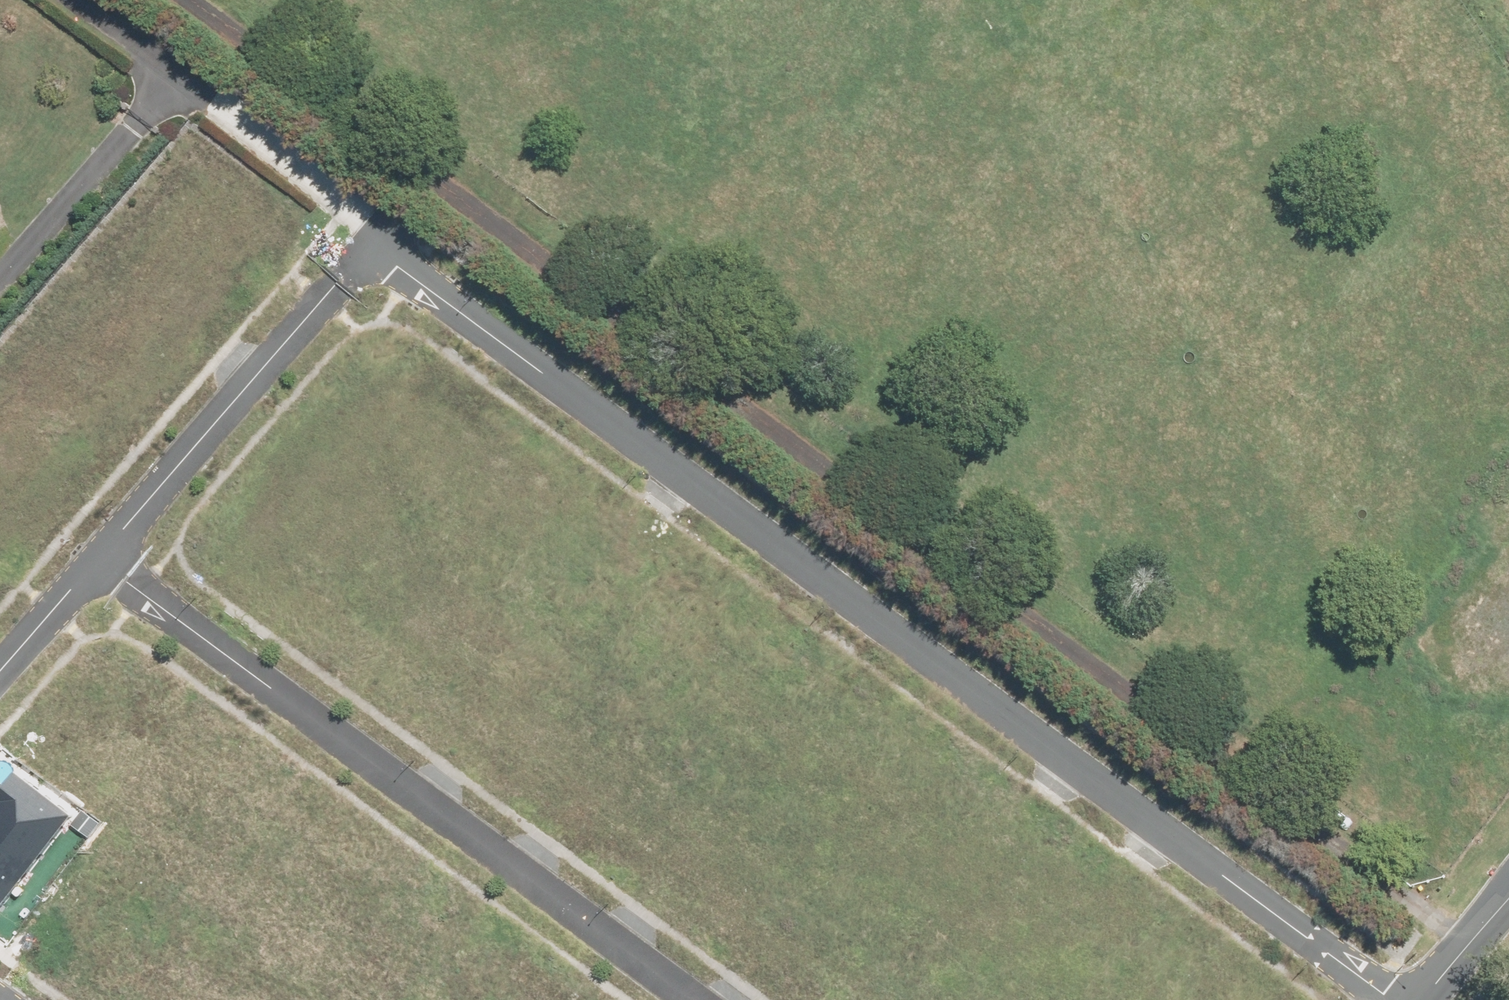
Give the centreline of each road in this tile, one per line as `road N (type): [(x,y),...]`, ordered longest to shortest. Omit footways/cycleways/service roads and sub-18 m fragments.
road 1 (residential): [(1389,999),(1100,794),(363,240)]
road 2 (residential): [(704,999),(100,552)]
road 3 (unknown): [(1181,0),(1121,40),(747,524)]
road 4 (unknown): [(1508,328),(1412,358),(1351,406),(1100,794)]
road 5 (residential): [(100,552),(363,240)]
road 6 (unknown): [(1508,319),(1328,0)]
road 7 (unknown): [(389,205),(573,0)]
road 8 (residential): [(0,667),(100,552)]
road 9 (residential): [(1424,999),(1508,900)]

